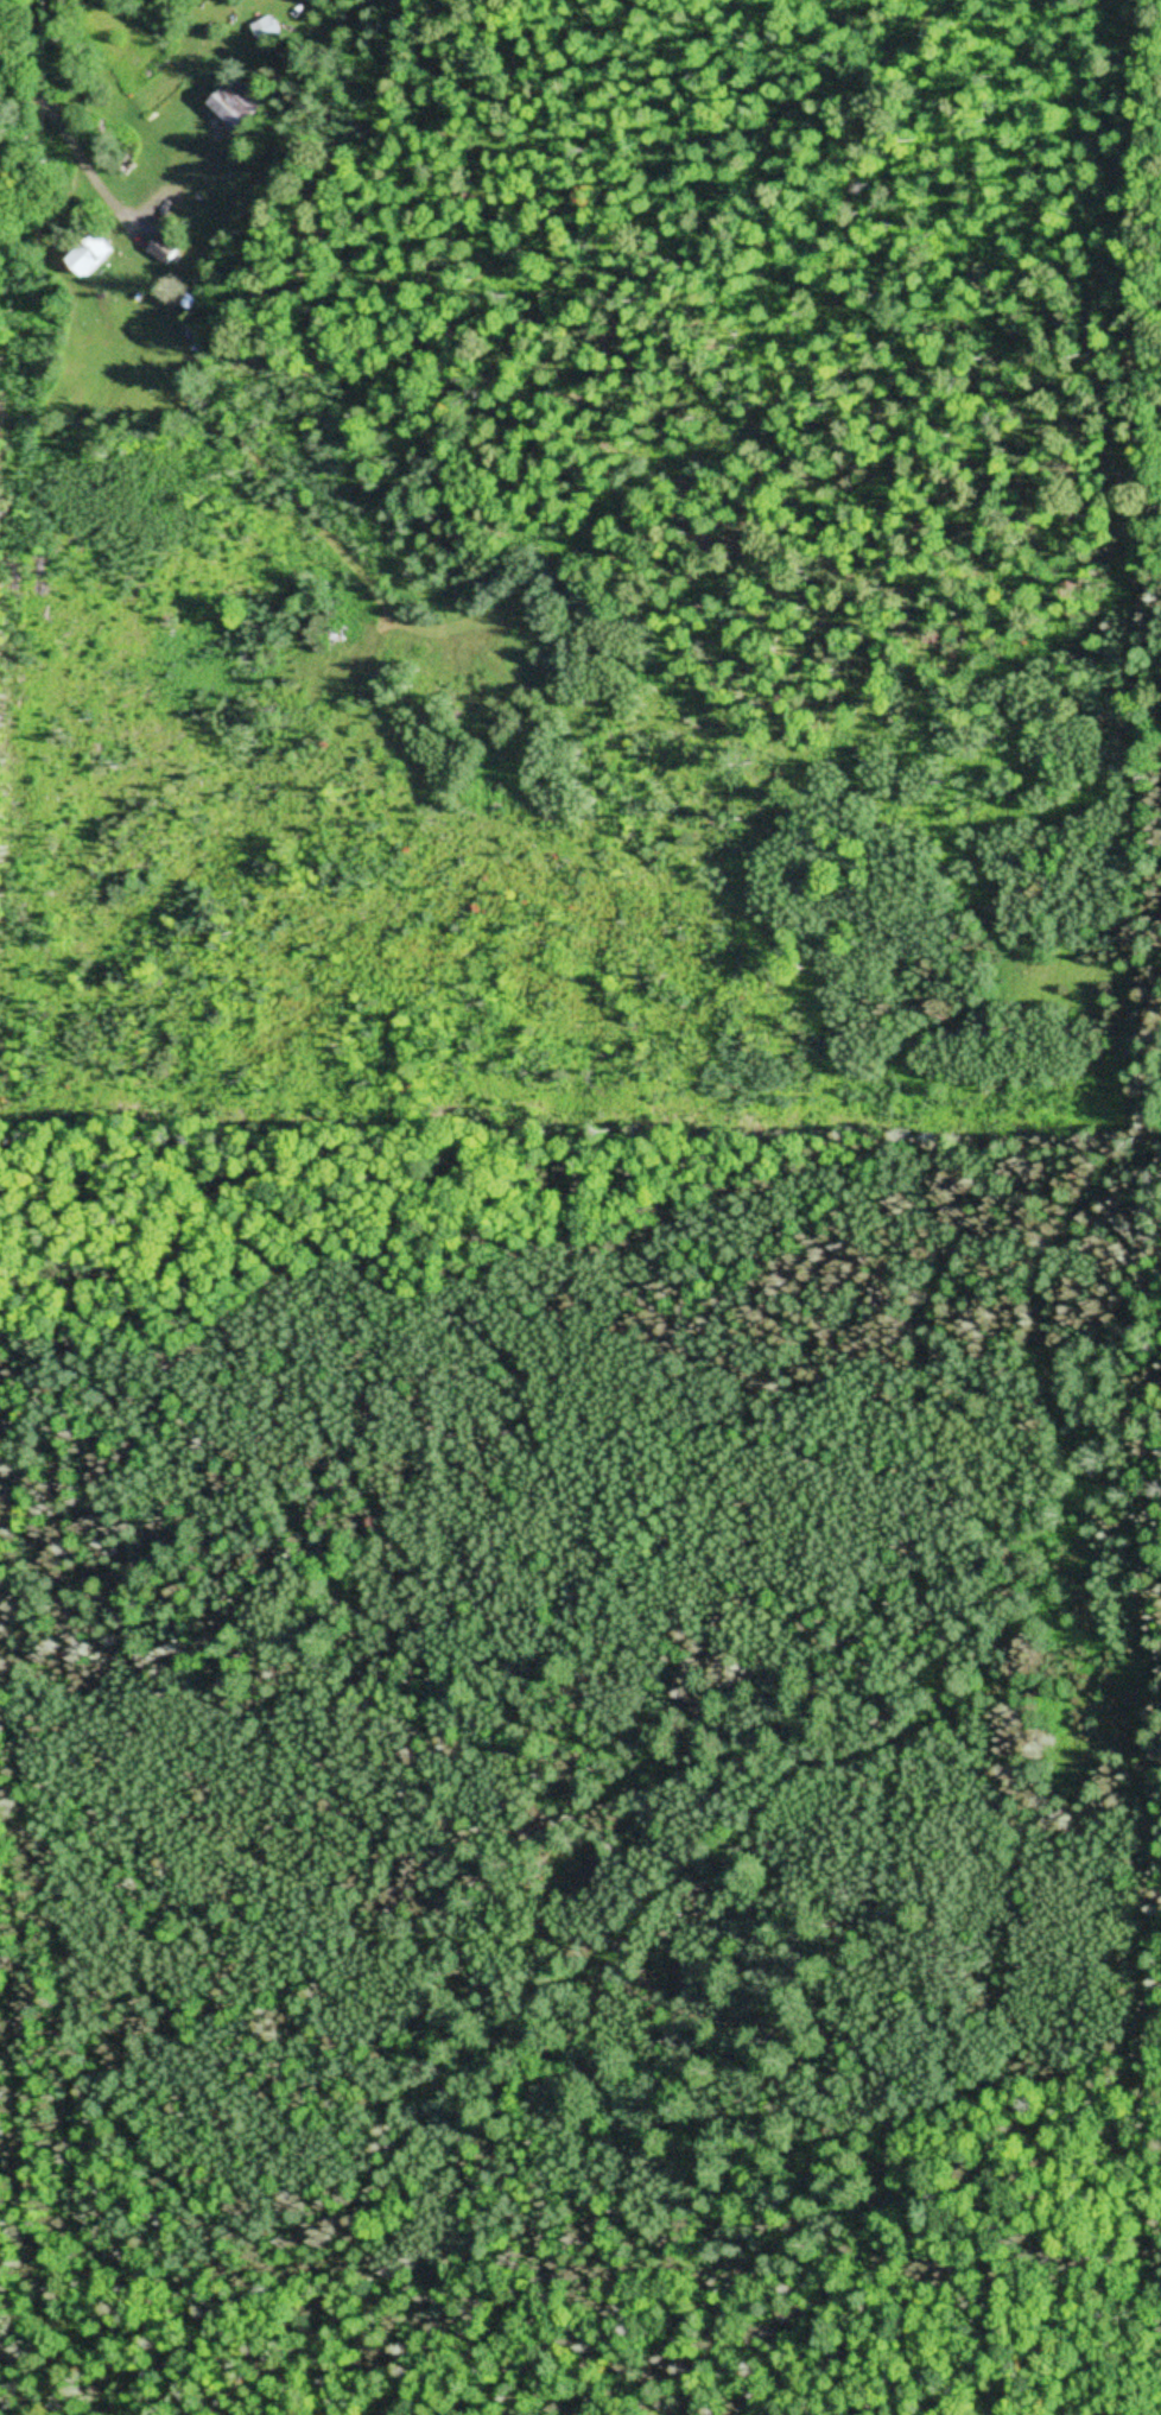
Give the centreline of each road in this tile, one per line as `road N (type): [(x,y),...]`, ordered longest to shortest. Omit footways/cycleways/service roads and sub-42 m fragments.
road 1 (residential): [(71,0),(90,191)]

